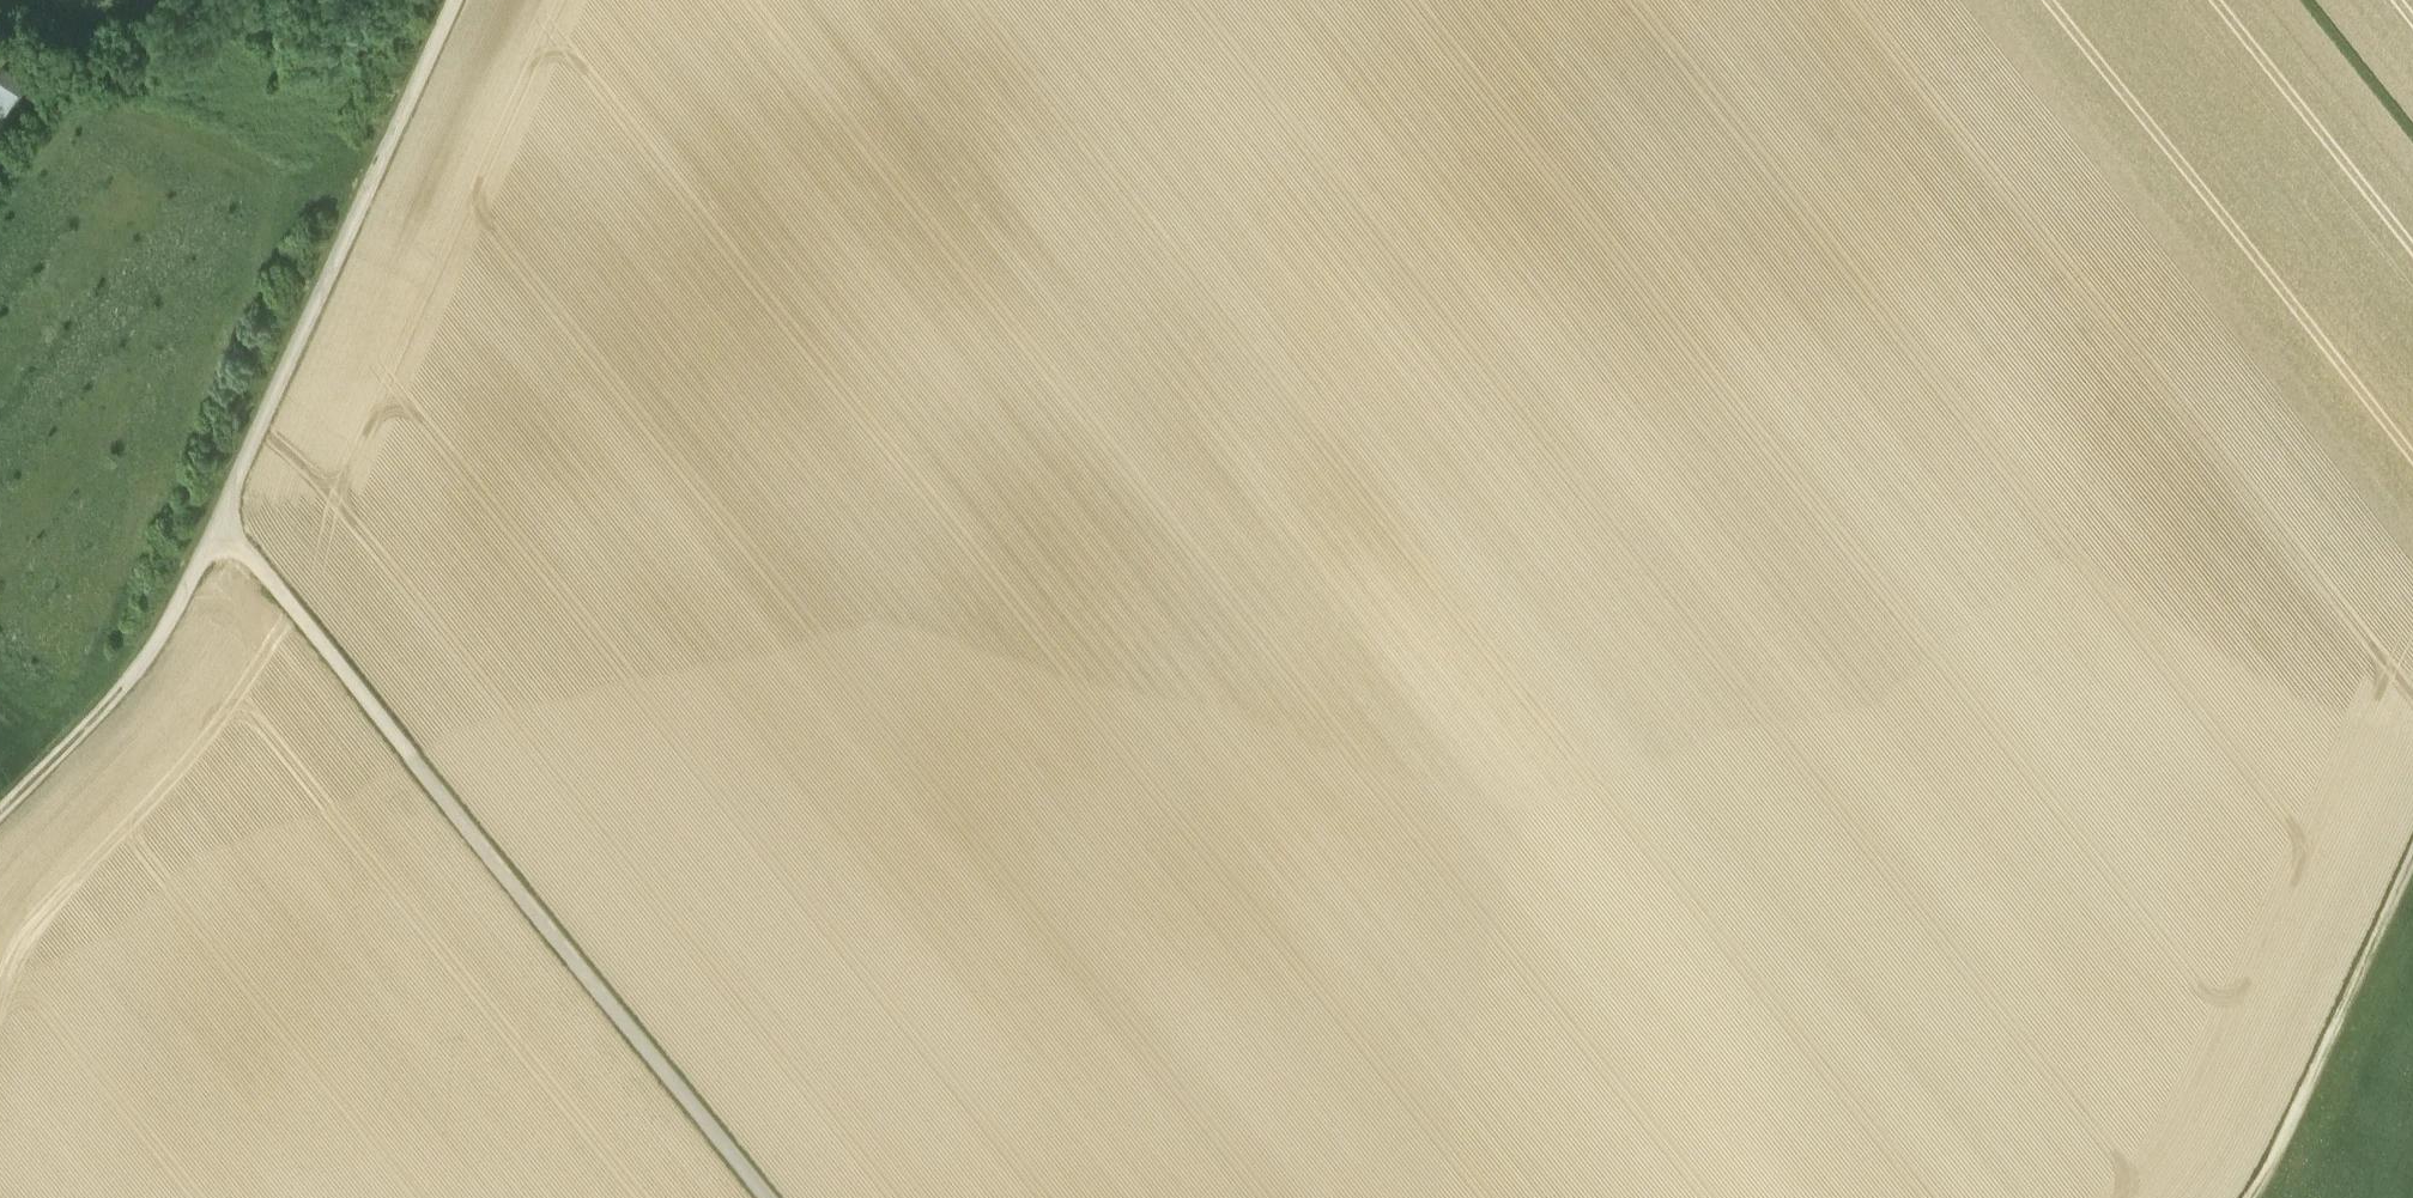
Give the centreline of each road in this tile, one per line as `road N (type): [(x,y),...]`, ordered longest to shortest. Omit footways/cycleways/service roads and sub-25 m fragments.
road 1 (track): [(763,1197),(259,572),(214,538)]
road 2 (track): [(214,538),(458,0)]
road 3 (track): [(2250,1197),(2412,851)]
road 4 (track): [(0,831),(45,799),(157,650),(214,538)]

